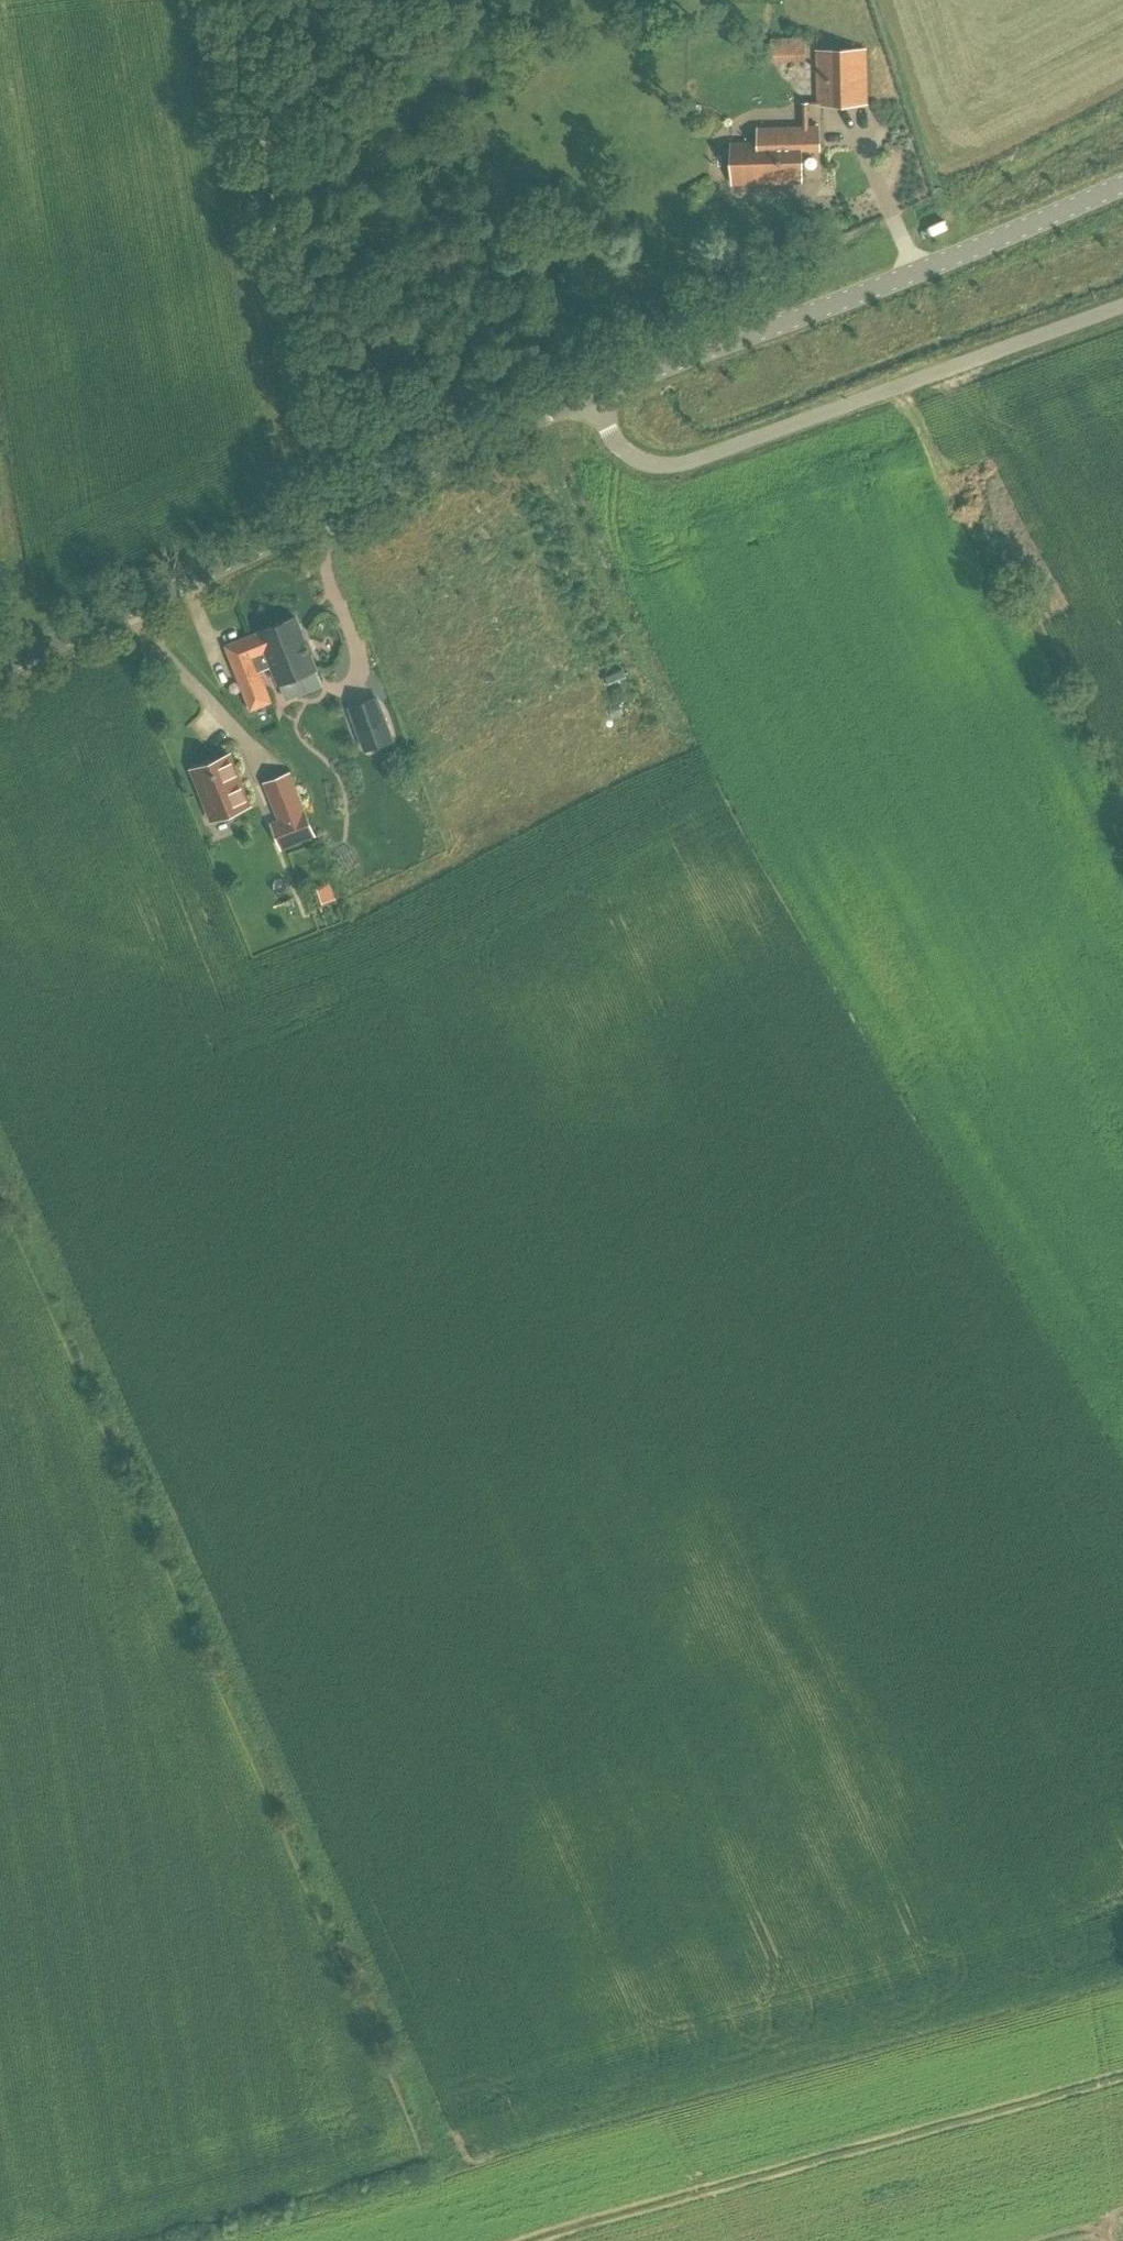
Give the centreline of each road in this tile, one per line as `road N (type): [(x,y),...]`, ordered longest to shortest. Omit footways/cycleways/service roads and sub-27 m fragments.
road 1 (tertiary): [(0,675),(597,401)]
road 2 (unclassified): [(597,401),(619,448),(642,465),(667,469),(1122,308)]
road 3 (tertiary): [(597,401),(1122,183)]
road 4 (track): [(233,0),(329,522)]

